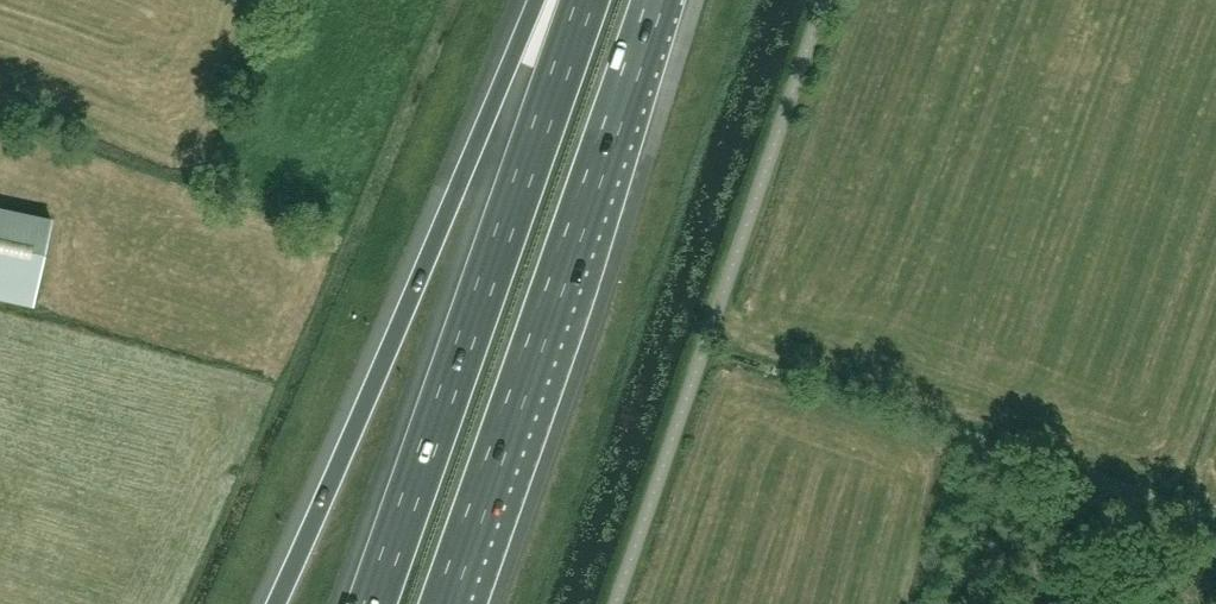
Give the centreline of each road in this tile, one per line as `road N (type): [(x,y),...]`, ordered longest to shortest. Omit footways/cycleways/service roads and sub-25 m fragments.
road 1 (motorway): [(544,0),(276,603)]
road 2 (motorway): [(446,603),(662,0)]
road 3 (motorway): [(582,0),(369,603)]
road 4 (unclassified): [(615,603),(825,0)]

